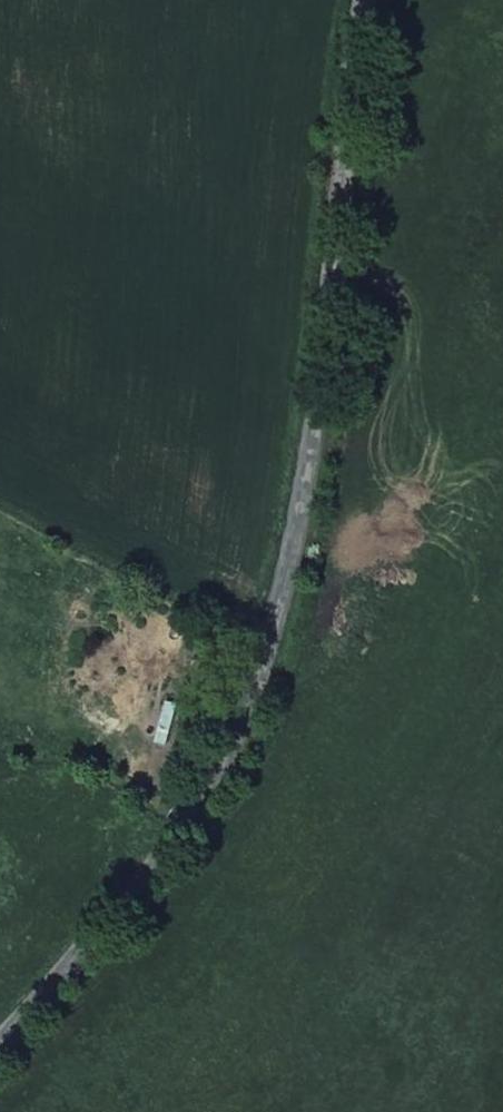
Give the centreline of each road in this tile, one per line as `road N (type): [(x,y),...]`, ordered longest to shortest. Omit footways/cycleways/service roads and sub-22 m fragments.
road 1 (unclassified): [(0,1045),(168,849),(258,691),(310,477),(367,0)]

